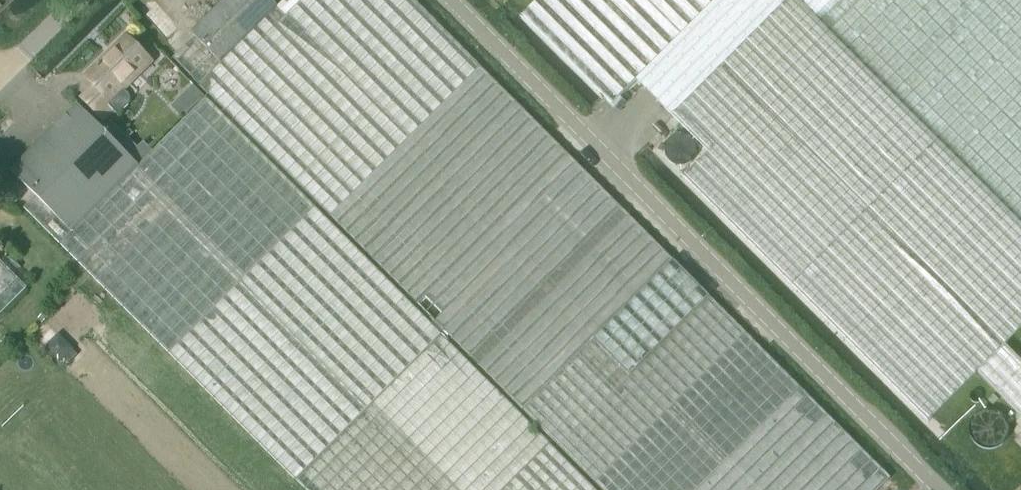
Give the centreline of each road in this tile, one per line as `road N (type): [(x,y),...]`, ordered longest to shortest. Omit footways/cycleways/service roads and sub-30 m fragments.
road 1 (unclassified): [(939,489),(450,0)]

